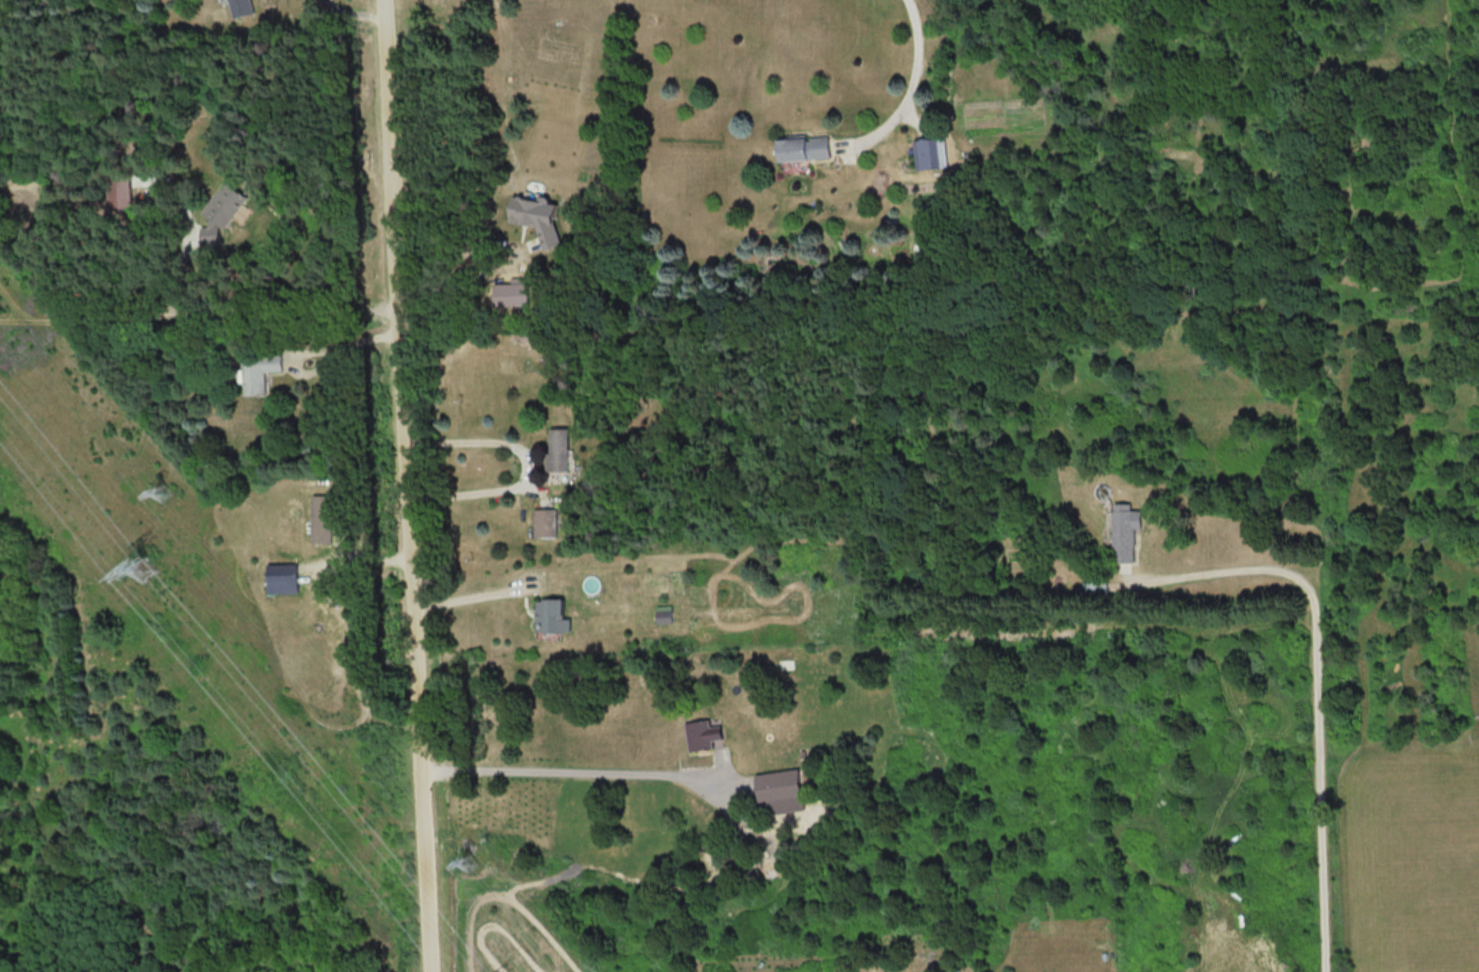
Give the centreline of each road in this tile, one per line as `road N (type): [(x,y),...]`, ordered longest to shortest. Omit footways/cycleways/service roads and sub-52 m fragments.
road 1 (residential): [(432,971),(387,0)]

